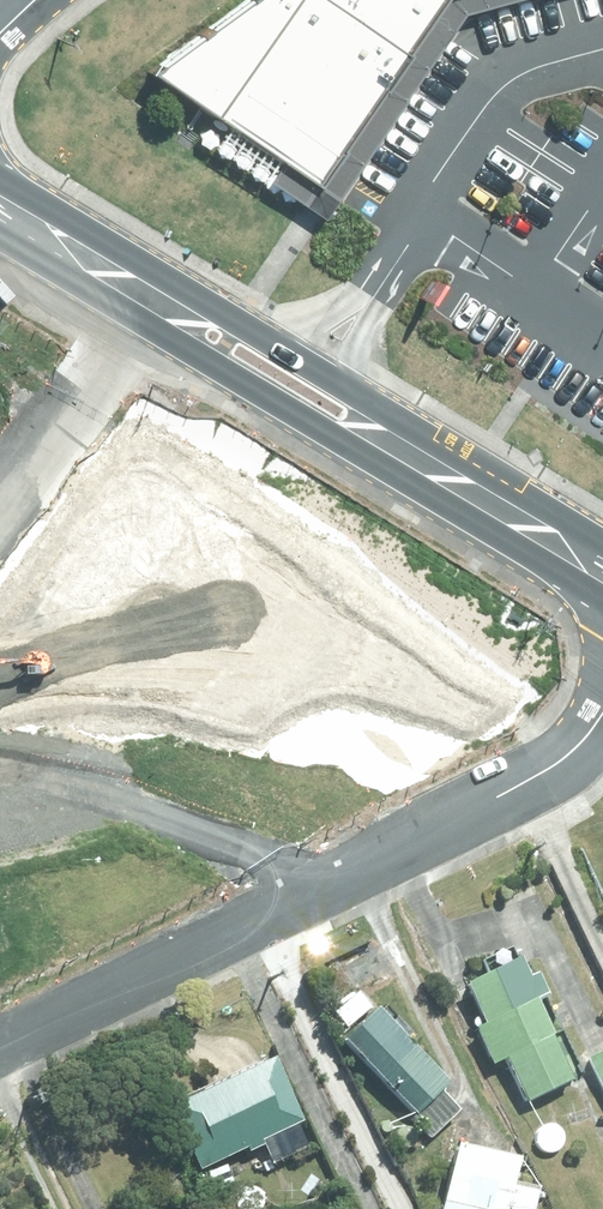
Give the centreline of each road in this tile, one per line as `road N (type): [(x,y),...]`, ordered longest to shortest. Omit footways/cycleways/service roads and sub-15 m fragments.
road 1 (primary): [(0,209),(602,571)]
road 2 (primary): [(0,509),(277,547),(602,633)]
road 3 (primary): [(328,656),(0,614)]
road 4 (residential): [(0,1036),(292,891)]
road 5 (residential): [(574,710),(479,719),(433,737),(386,810),(371,852)]
road 6 (residential): [(292,891),(343,826),(376,739),(359,695),(328,656)]
road 7 (primary): [(574,710),(328,656)]

